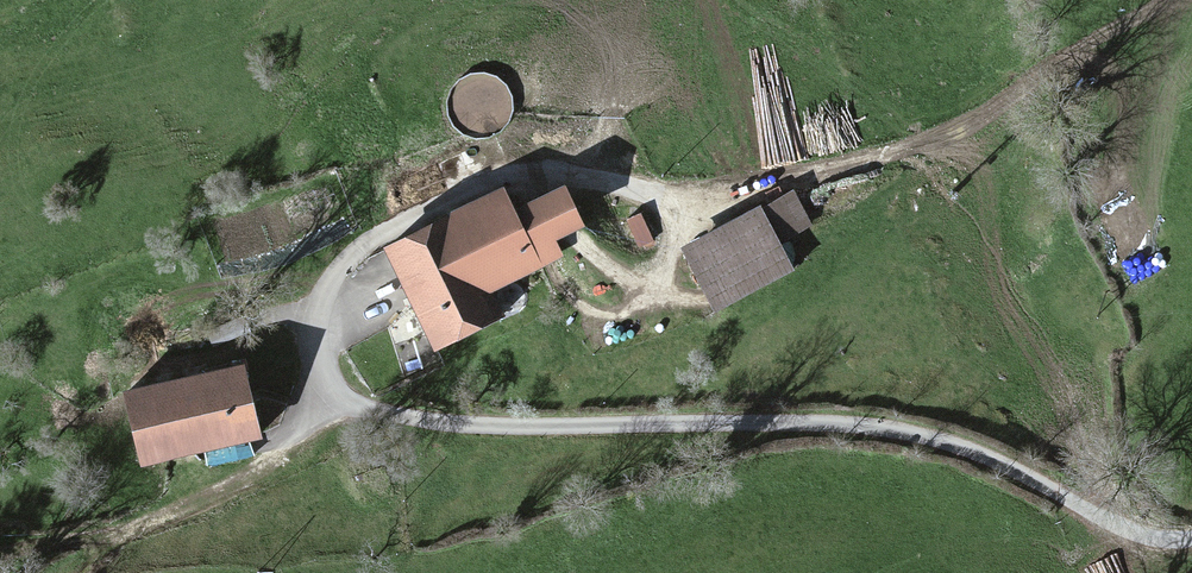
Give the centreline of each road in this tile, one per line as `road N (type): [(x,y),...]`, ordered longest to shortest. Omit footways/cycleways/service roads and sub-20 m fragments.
road 1 (unclassified): [(504,175),(385,233),(335,278),(319,322),(320,345),(335,383),(353,399),(421,423),(885,423),(980,450),(1134,530),(1191,534)]
road 2 (track): [(504,175),(567,172),(686,201),(750,191),(980,118),(1146,12)]
road 3 (track): [(0,548),(164,512),(368,407)]

